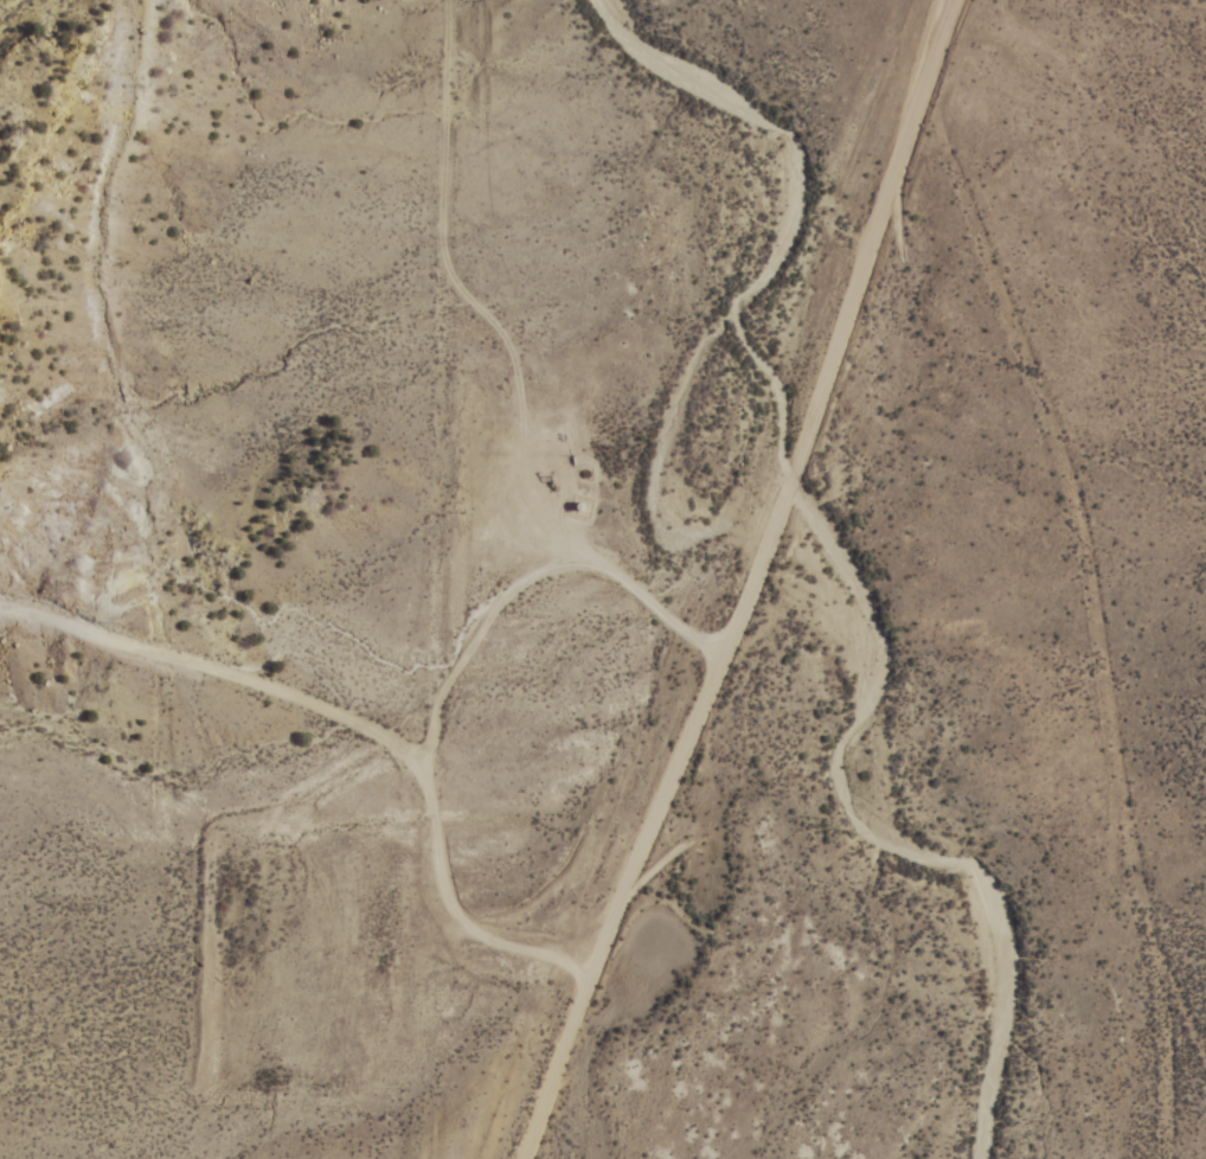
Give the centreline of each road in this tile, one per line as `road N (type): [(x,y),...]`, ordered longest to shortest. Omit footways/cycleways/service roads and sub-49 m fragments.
road 1 (residential): [(118,0),(149,602),(199,890),(274,972),(417,978),(535,960)]
road 2 (residential): [(599,956),(812,442),(956,0)]
road 3 (residential): [(535,960),(430,890),(424,739),(438,0)]
road 4 (residential): [(918,111),(1080,492),(1123,734),(1205,883)]
road 5 (residential): [(0,666),(86,665),(168,690),(373,715),(424,739)]
road 6 (residential): [(1123,734),(1145,1158)]
road 7 (residential): [(529,1158),(599,956)]

